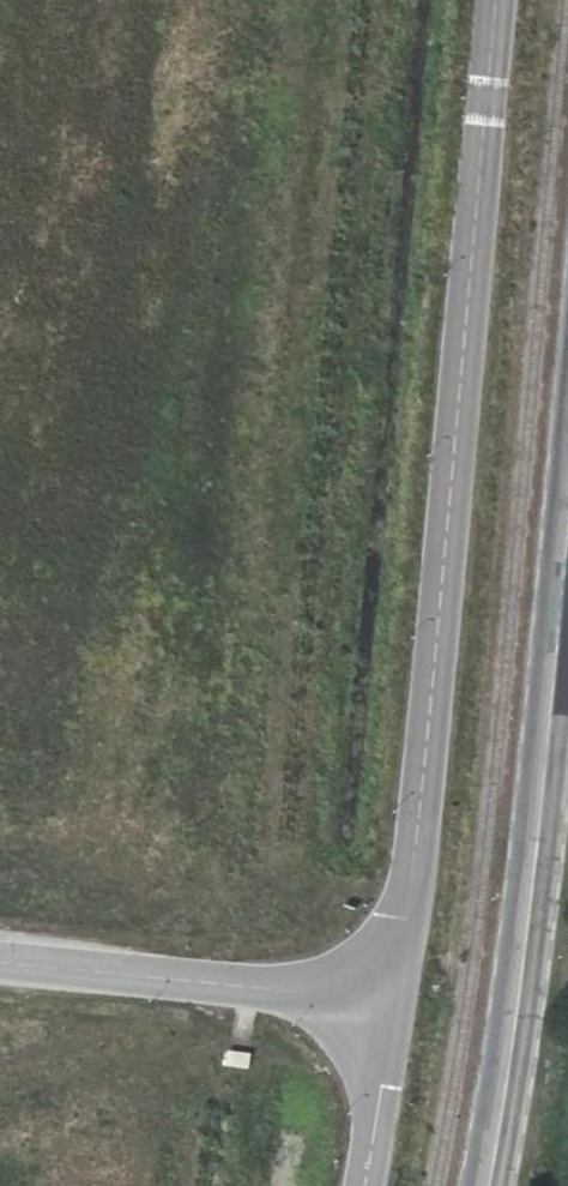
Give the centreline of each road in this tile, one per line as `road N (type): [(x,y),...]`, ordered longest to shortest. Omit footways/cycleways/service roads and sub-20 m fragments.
road 1 (unclassified): [(388,998),(407,922),(498,0)]
road 2 (tertiary): [(487,1185),(545,785),(567,533)]
road 3 (unclassified): [(0,961),(388,998)]
road 4 (unclassified): [(388,998),(363,1185)]

